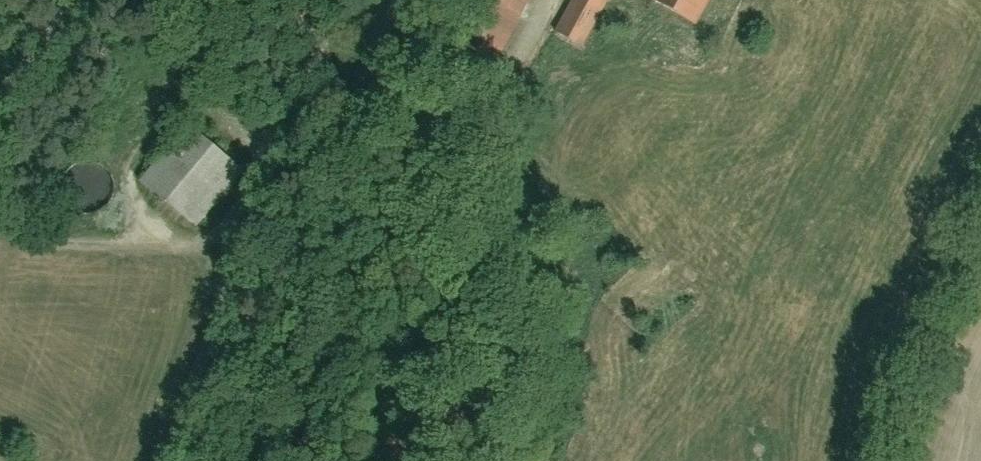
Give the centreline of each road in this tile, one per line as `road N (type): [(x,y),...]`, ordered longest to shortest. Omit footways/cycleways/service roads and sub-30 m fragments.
road 1 (unclassified): [(0,104),(74,0)]

